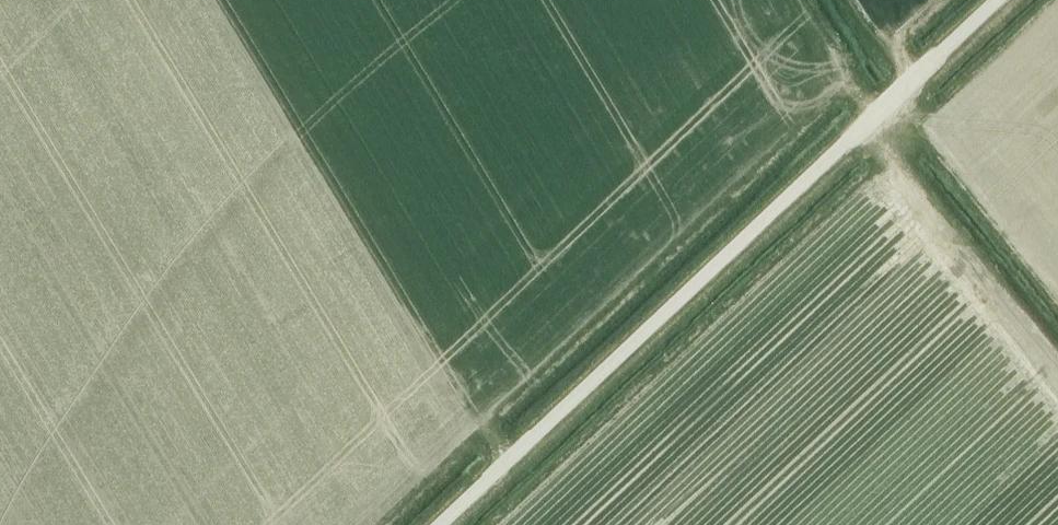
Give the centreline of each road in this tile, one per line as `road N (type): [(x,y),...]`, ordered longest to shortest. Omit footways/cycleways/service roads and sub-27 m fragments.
road 1 (unclassified): [(436,524),(997,0)]

